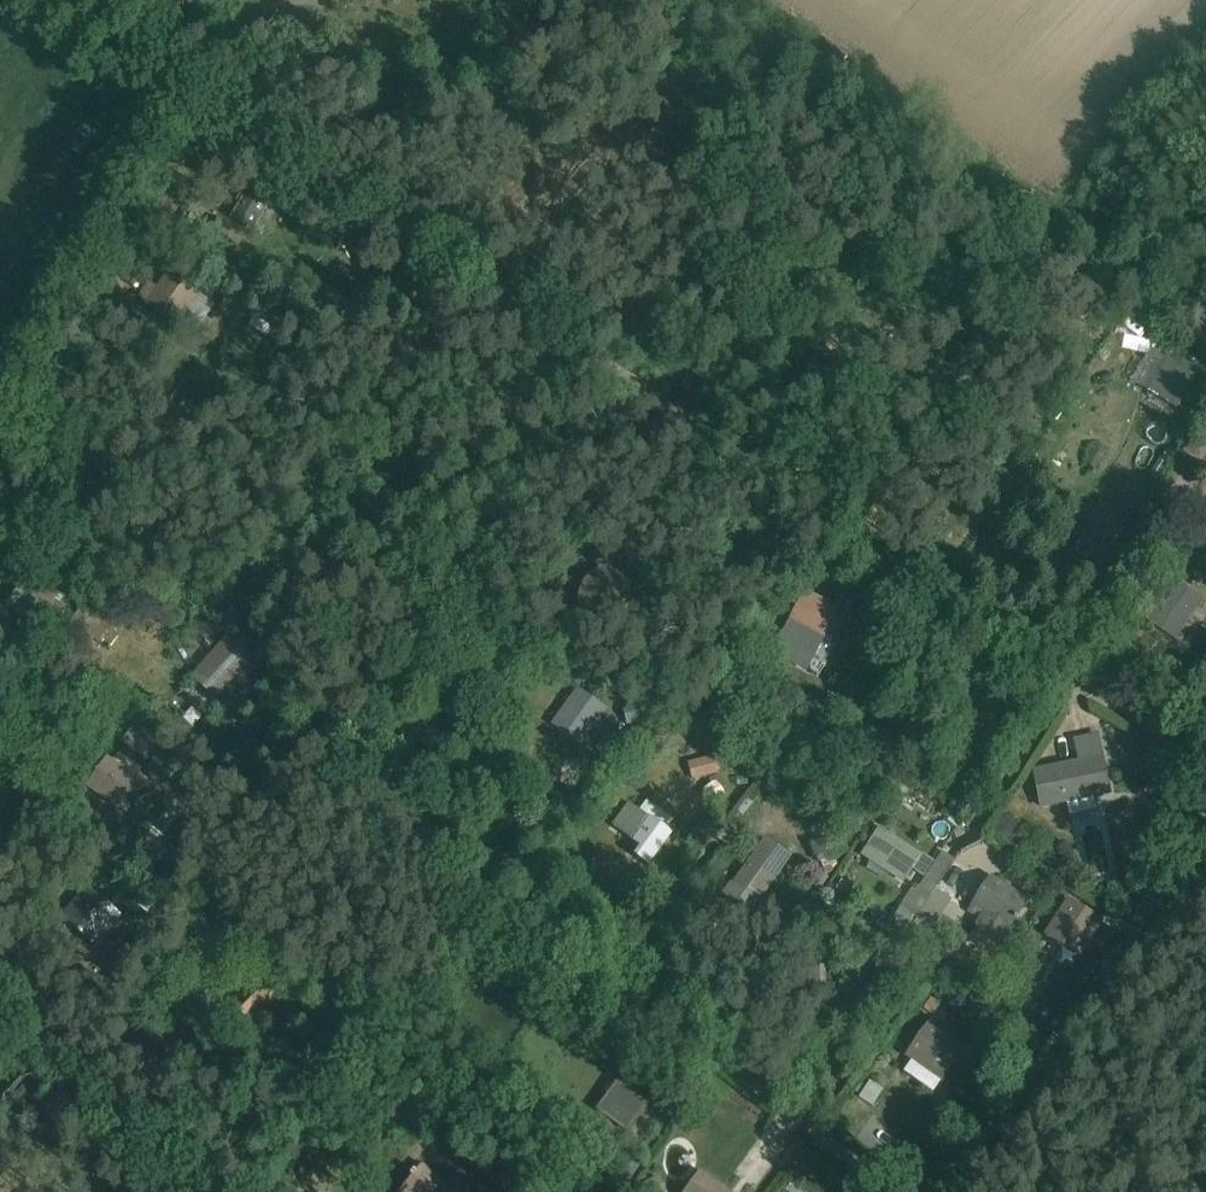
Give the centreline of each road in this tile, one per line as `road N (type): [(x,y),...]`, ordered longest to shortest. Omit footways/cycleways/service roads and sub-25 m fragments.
road 1 (residential): [(298,758),(891,1191)]
road 2 (residential): [(613,378),(1205,774)]
road 3 (residential): [(154,67),(613,378)]
road 4 (residential): [(613,378),(298,758)]
road 5 (track): [(0,394),(159,111),(164,88),(154,67),(56,0)]
road 6 (residential): [(298,758),(45,1063)]
road 7 (track): [(192,1191),(0,1025)]

